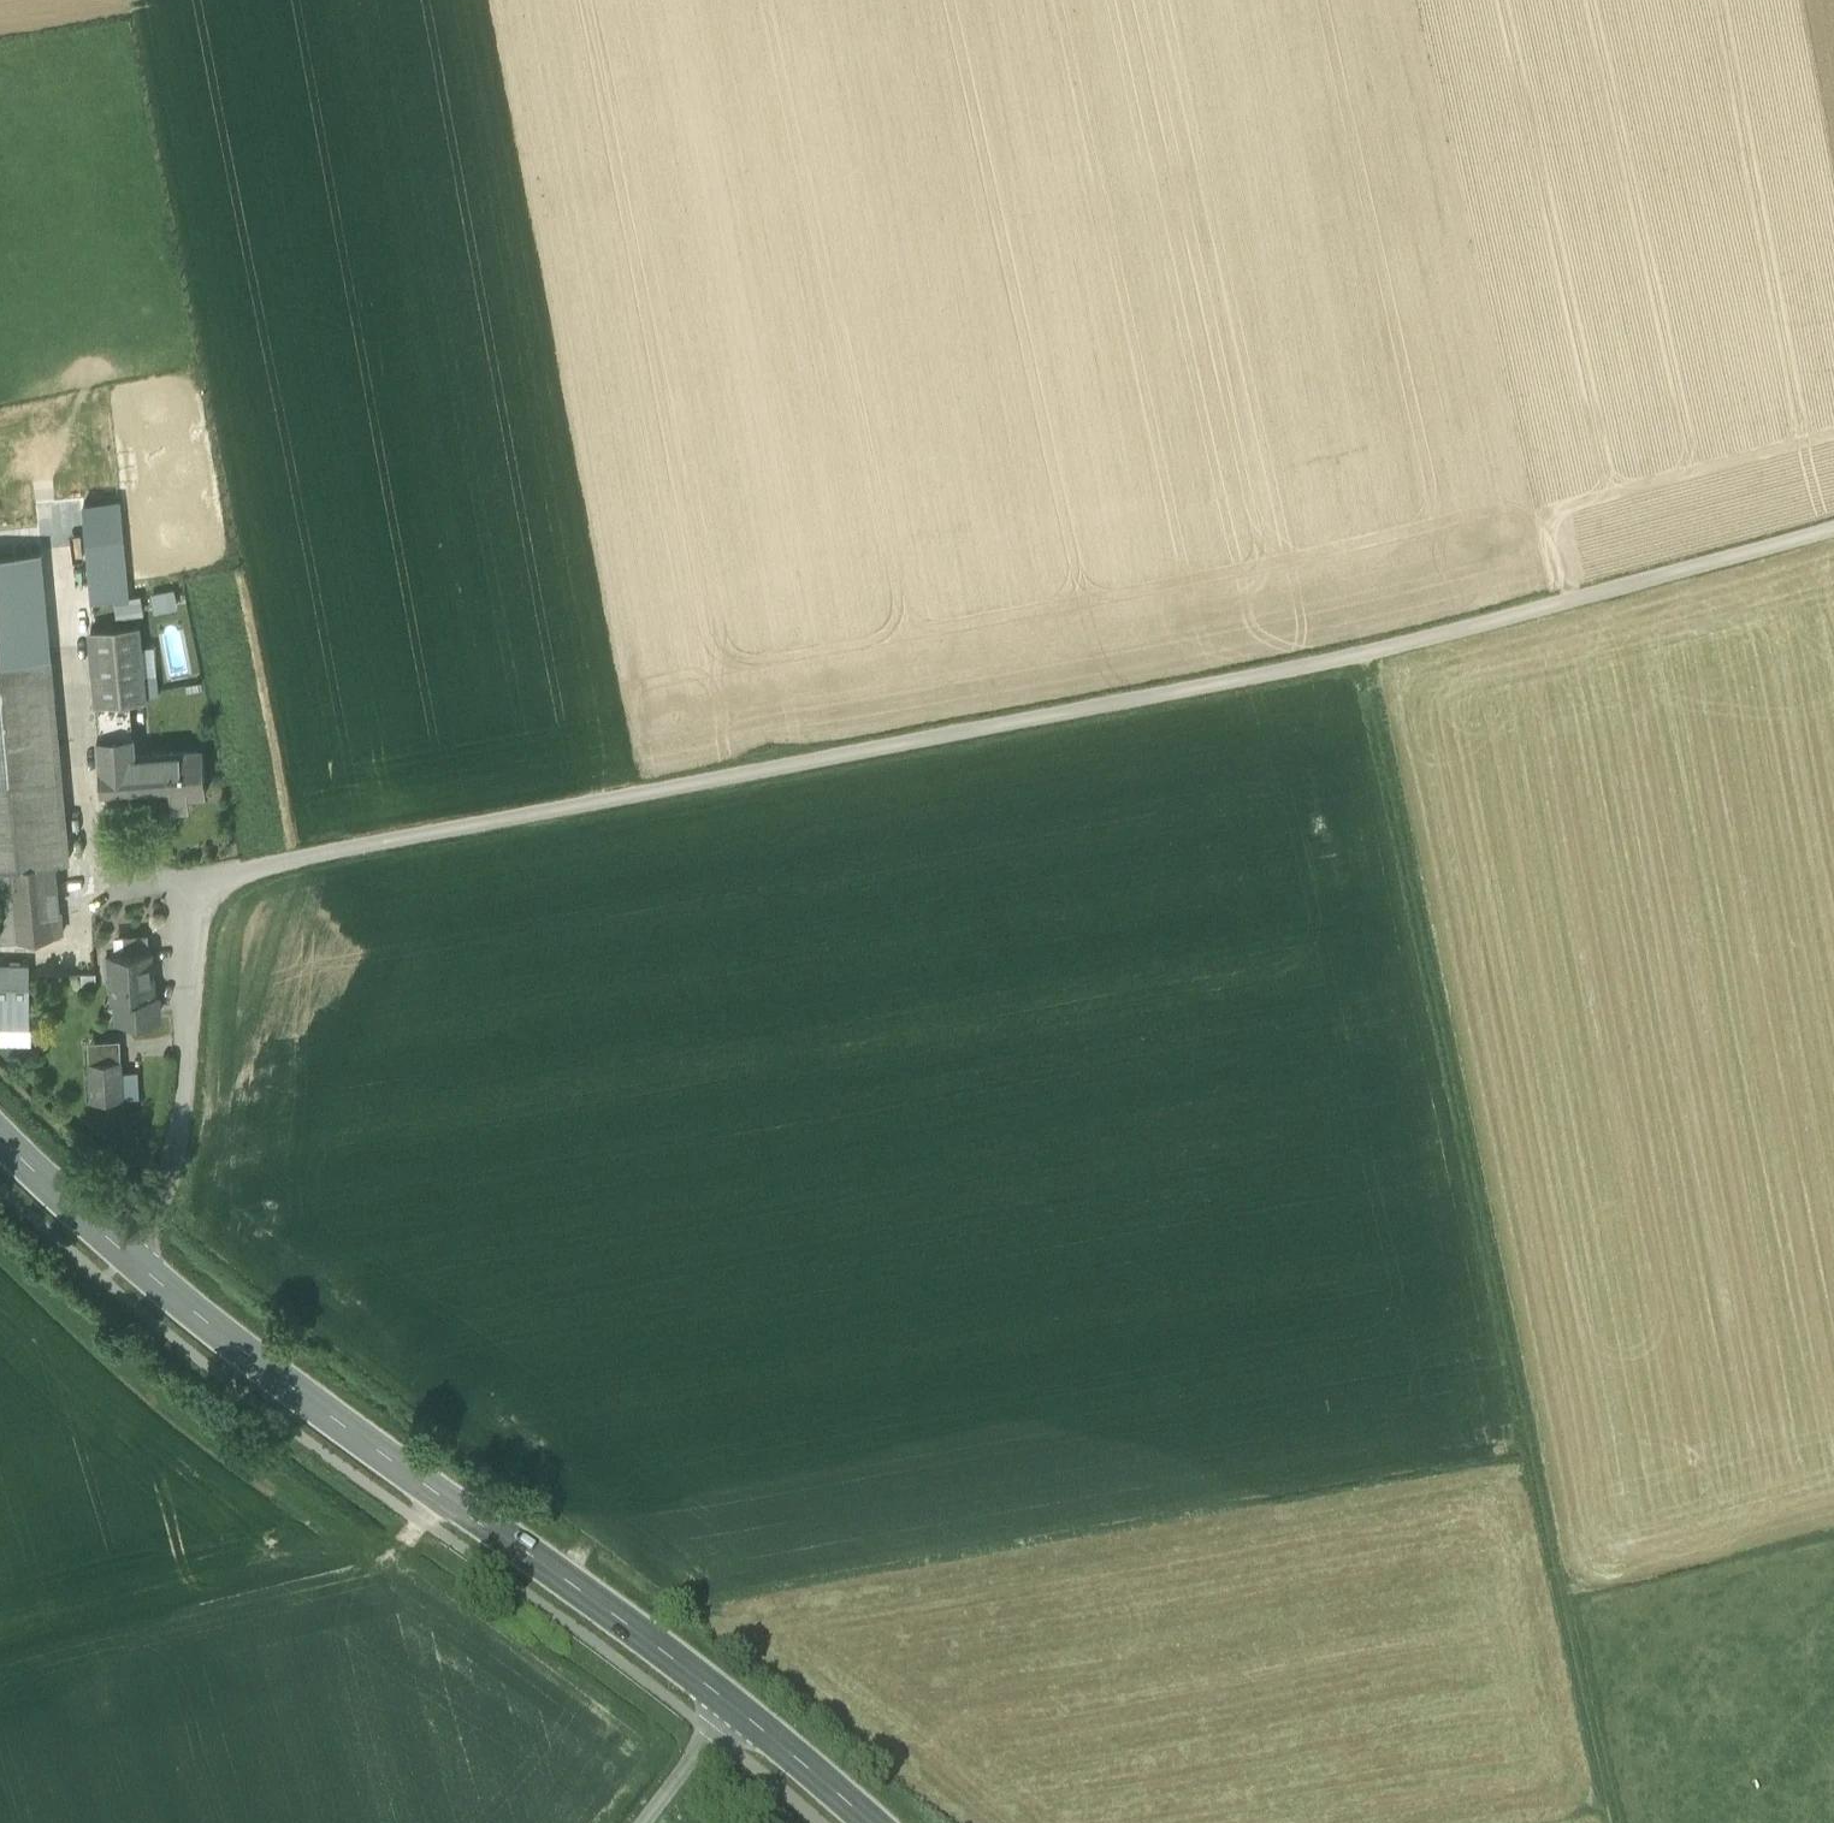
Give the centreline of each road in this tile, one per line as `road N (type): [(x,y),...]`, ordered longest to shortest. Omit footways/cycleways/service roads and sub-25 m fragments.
road 1 (unclassified): [(1833,529),(1439,632),(762,775),(222,876),(196,904),(178,1126),(156,1206),(127,1251)]
road 2 (track): [(1366,648),(1614,1822)]
road 3 (secondary): [(729,1708),(281,1380),(127,1251)]
road 4 (secondary): [(867,1822),(729,1708)]
road 5 (secondary): [(127,1251),(0,1136)]
road 6 (unclassified): [(642,1822),(729,1708)]

